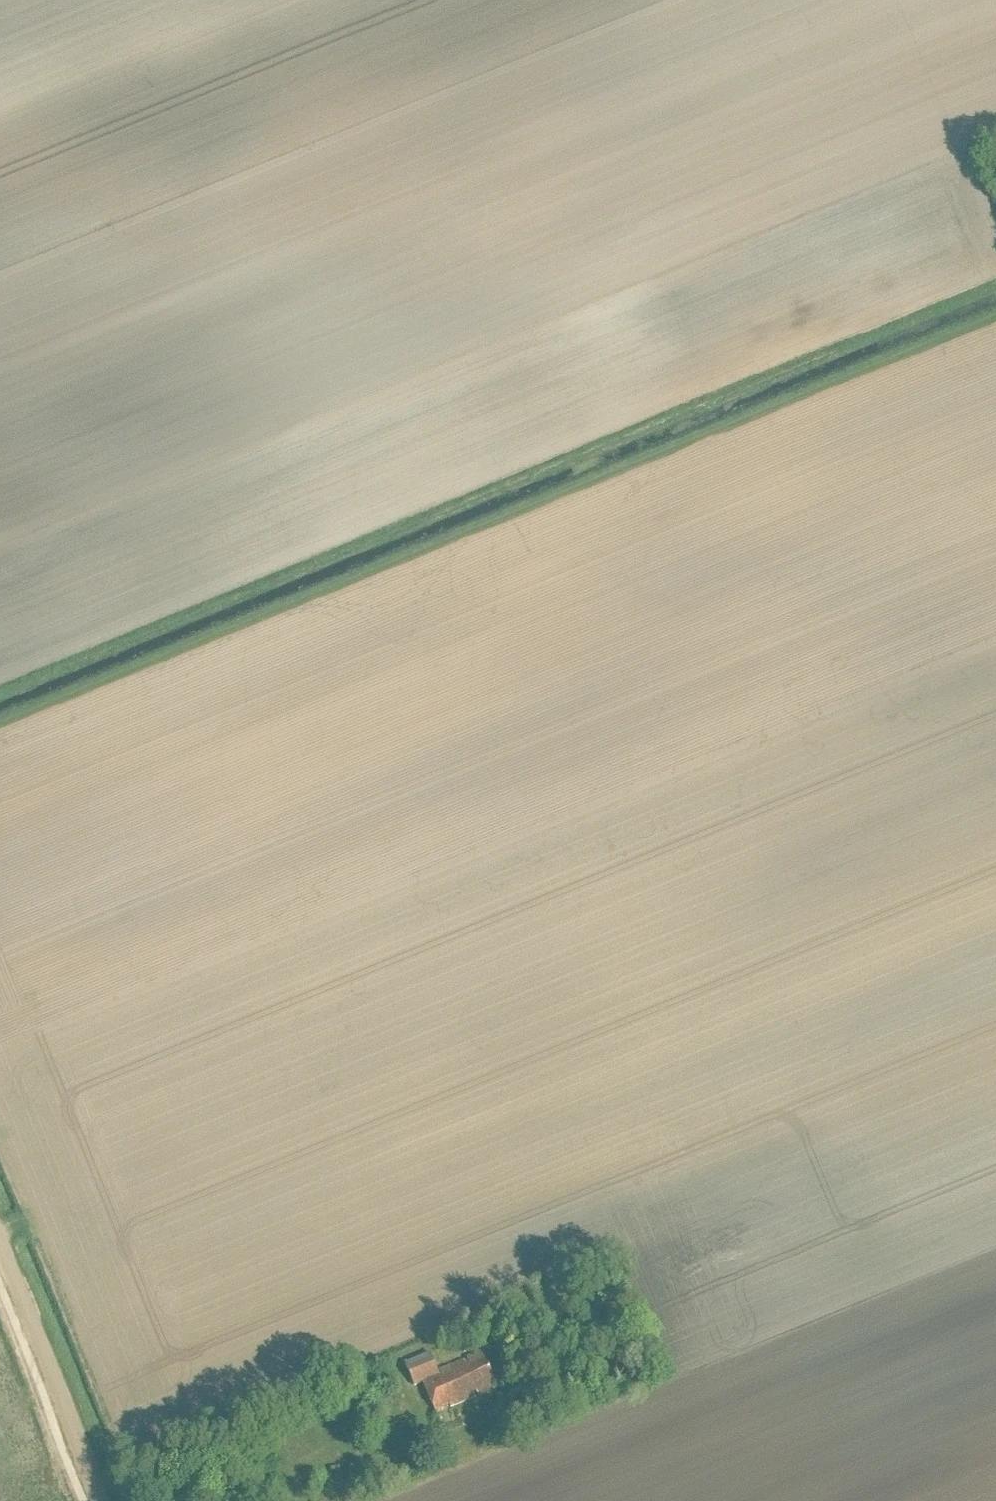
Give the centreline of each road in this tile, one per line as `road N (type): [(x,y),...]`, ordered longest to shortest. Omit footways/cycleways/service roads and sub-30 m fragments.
road 1 (track): [(0,1257),(99,1500)]

